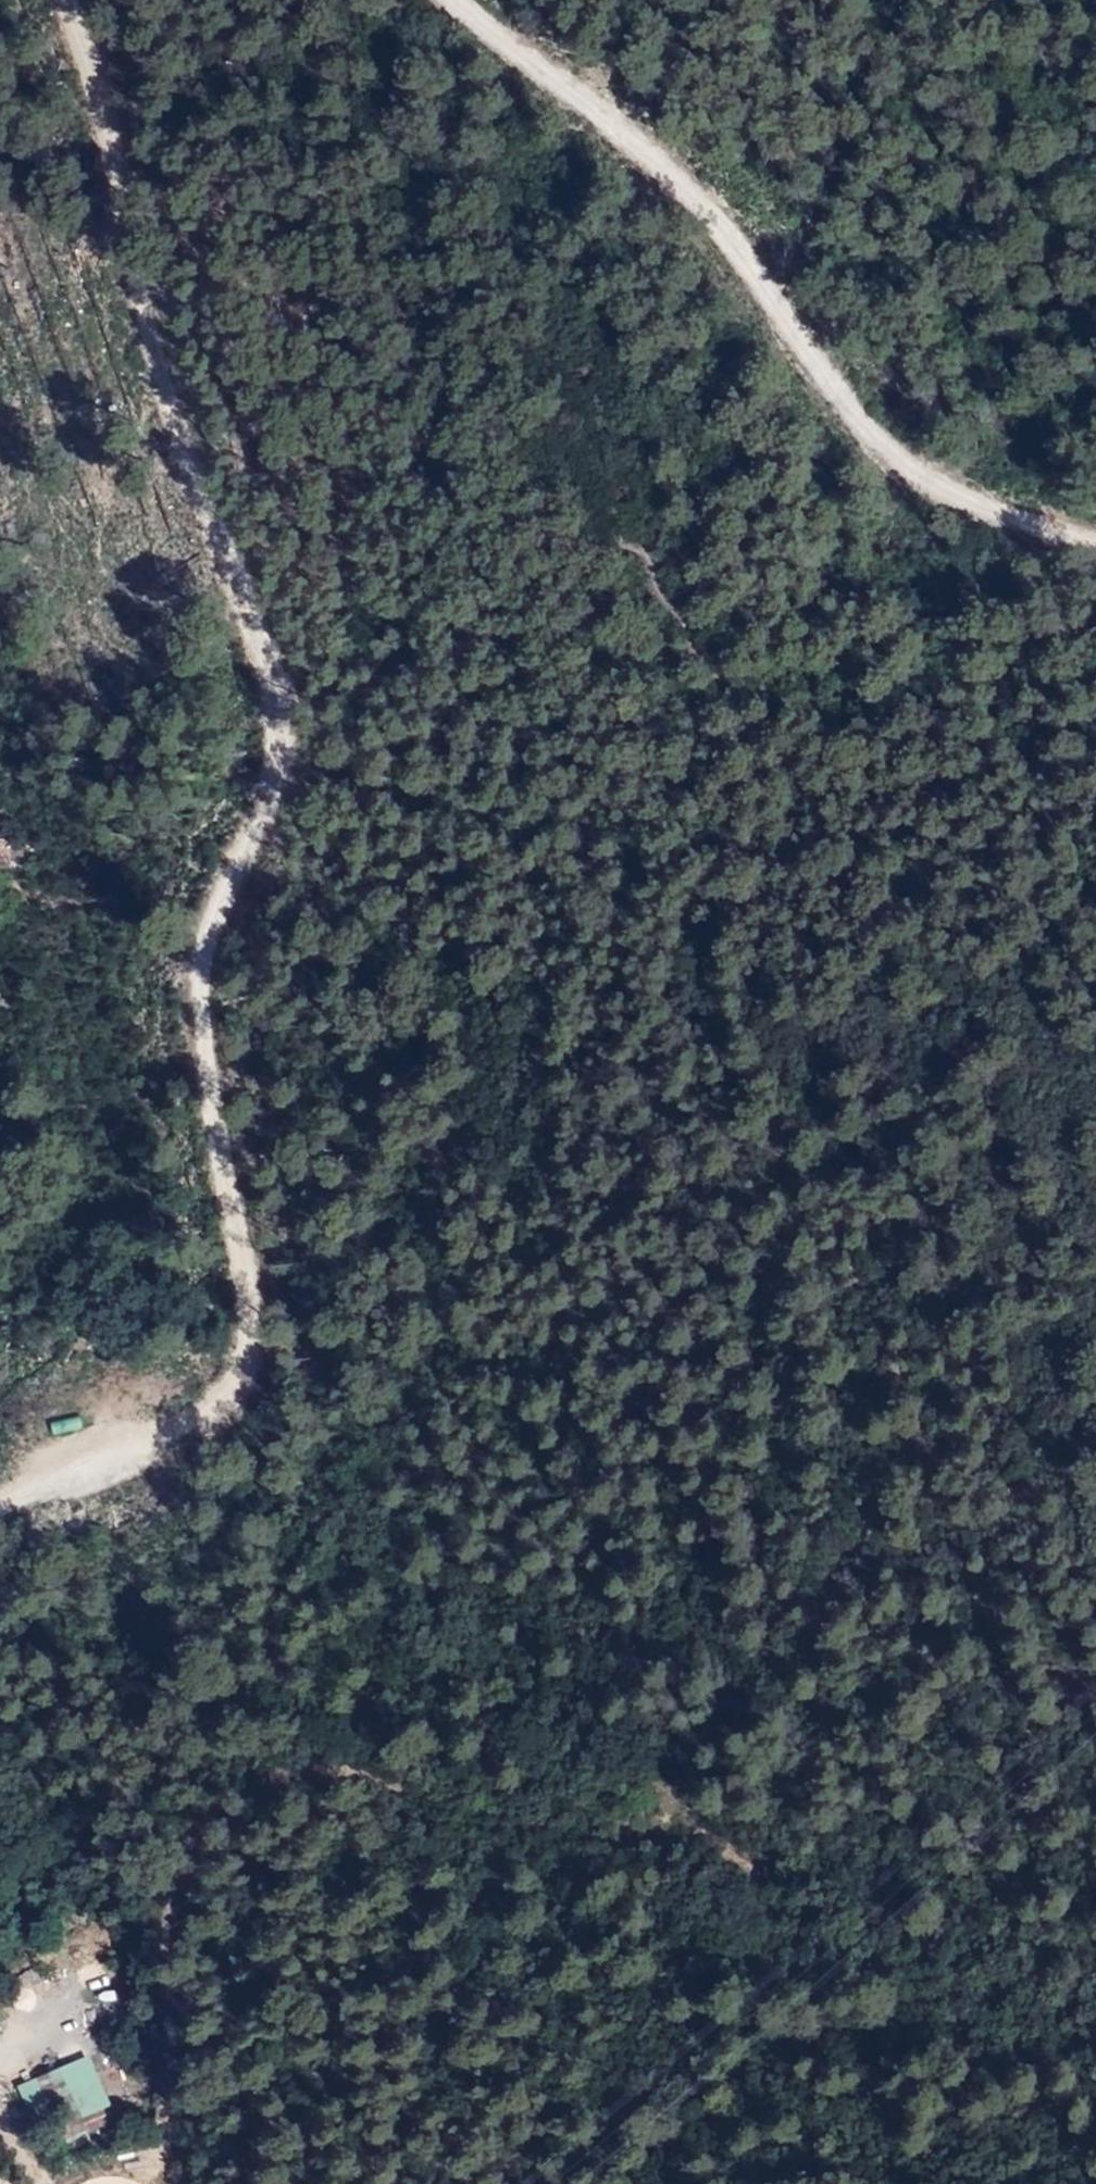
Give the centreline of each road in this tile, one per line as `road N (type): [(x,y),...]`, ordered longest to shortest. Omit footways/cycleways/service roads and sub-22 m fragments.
road 1 (unclassified): [(64,0),(127,197),(134,267),(176,429),(274,706),(281,776),(222,894),(197,982),(248,1346),(224,1408),(110,1462),(0,1491)]
road 2 (residential): [(222,2183),(233,2157),(184,2017),(169,1944),(209,1831),(308,1755),(409,1770),(558,1808),(744,1834),(853,1888)]
road 3 (unclassified): [(1095,545),(959,501),(872,431),(681,177),(459,0)]

